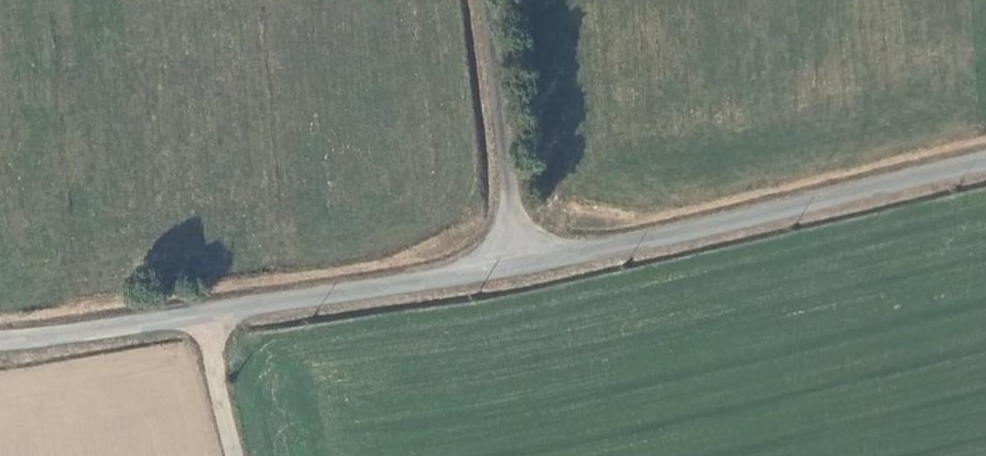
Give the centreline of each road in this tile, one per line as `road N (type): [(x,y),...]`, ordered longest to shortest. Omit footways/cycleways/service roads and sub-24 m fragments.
road 1 (unclassified): [(523,260),(0,343)]
road 2 (unclassified): [(985,163),(814,206),(523,260)]
road 3 (unclassified): [(523,260),(487,0)]
road 4 (track): [(233,455),(198,313)]

